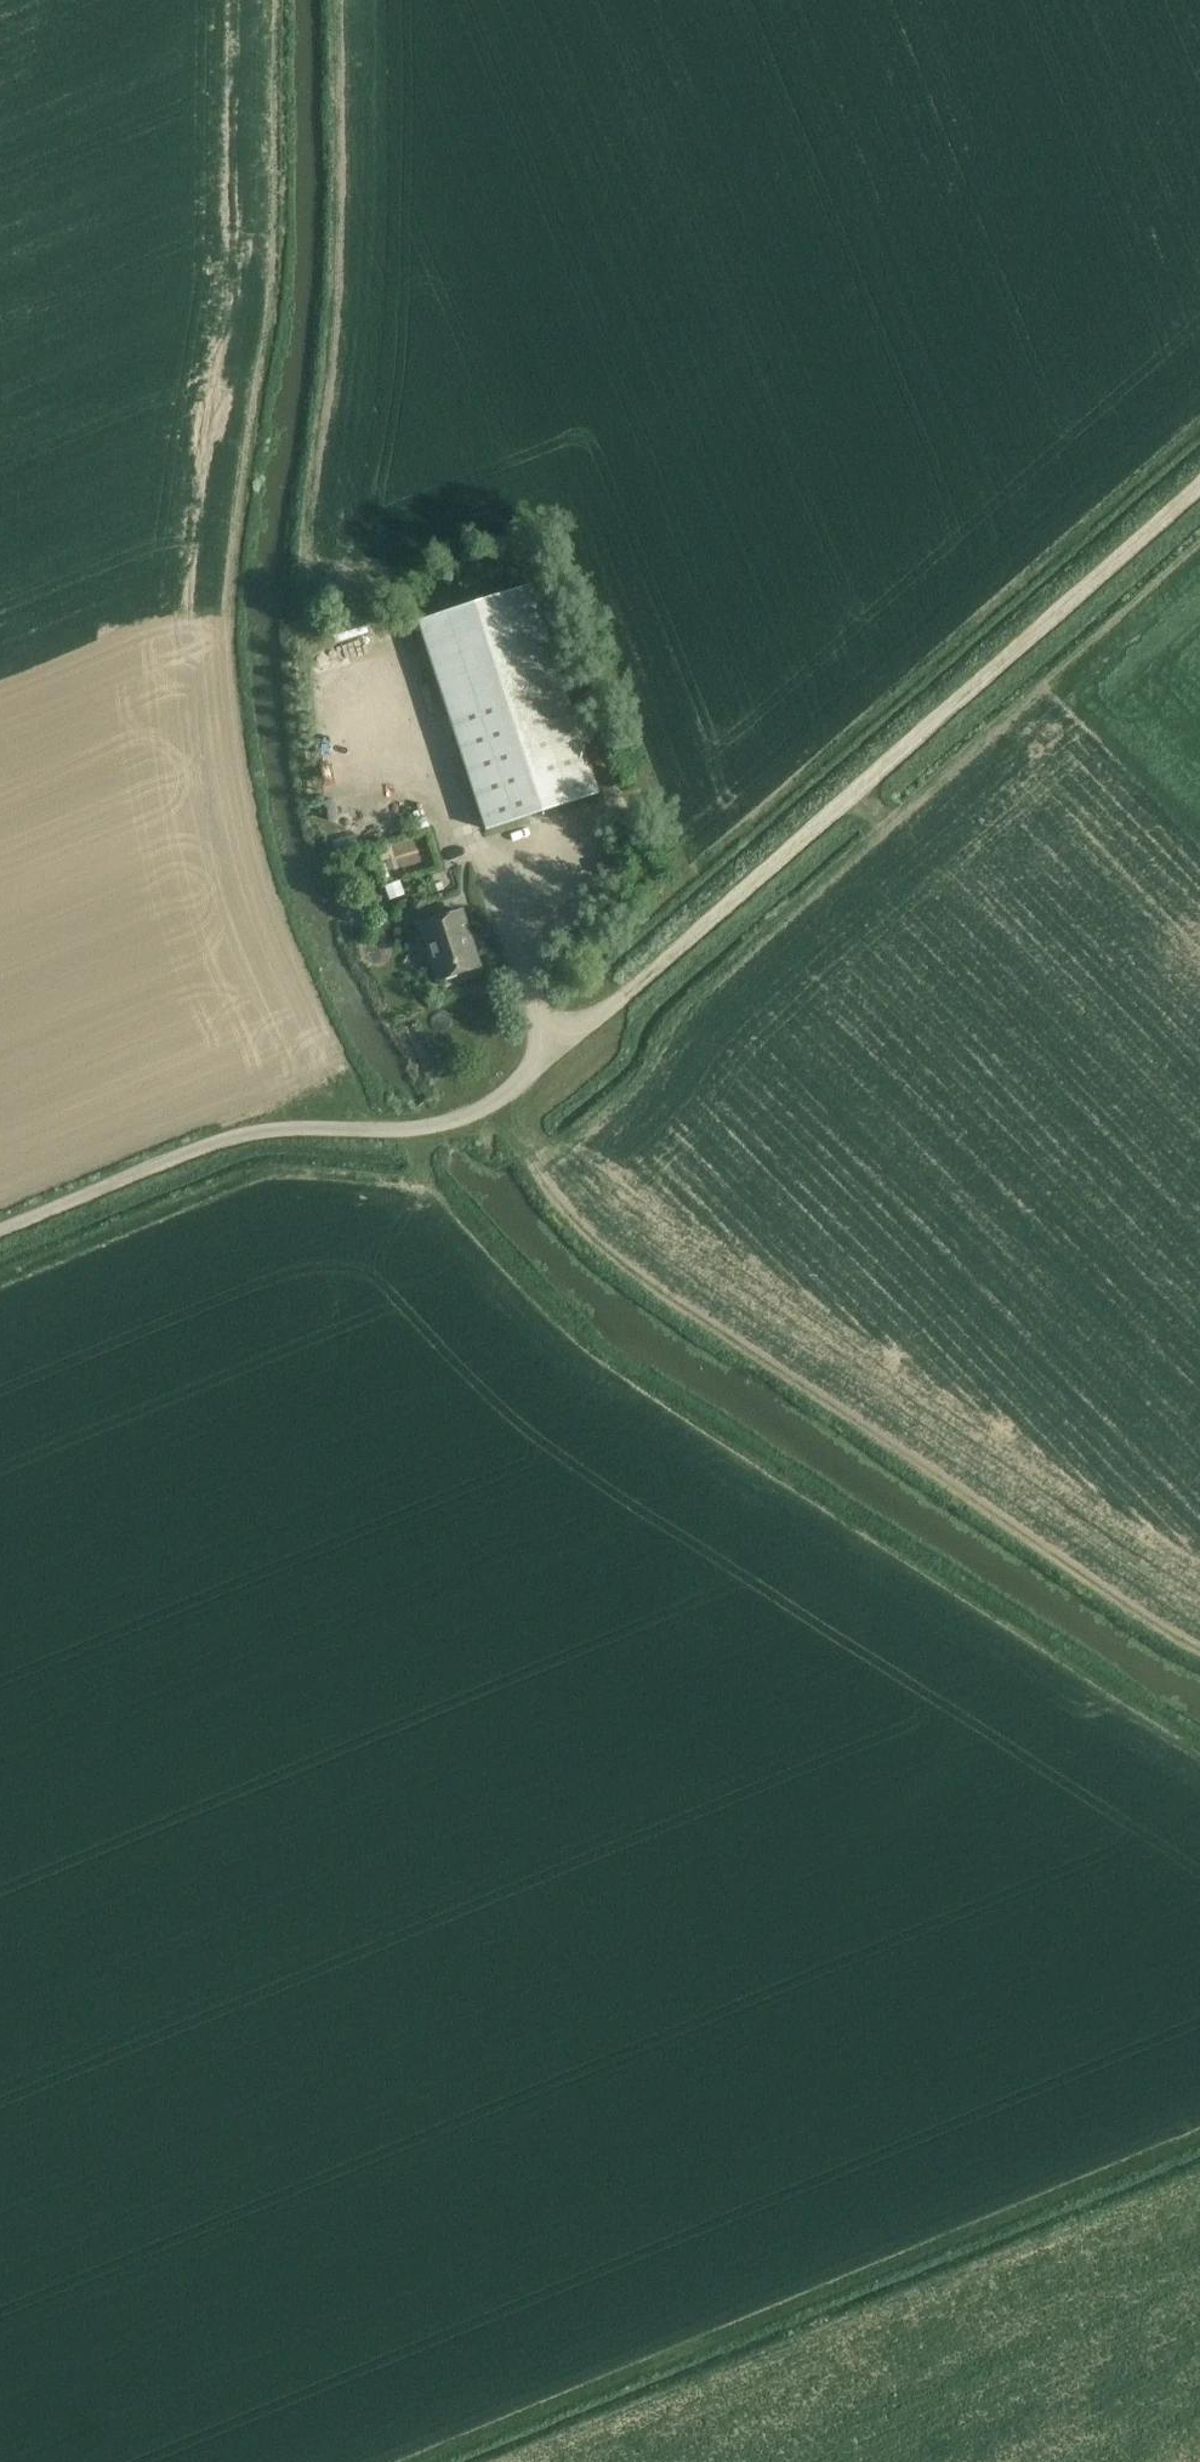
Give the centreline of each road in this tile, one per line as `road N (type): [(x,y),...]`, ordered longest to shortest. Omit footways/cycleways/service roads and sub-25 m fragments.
road 1 (track): [(623,998),(1199,487)]
road 2 (unclassified): [(0,1232),(241,1137),(454,1122),(492,1104),(623,998)]

